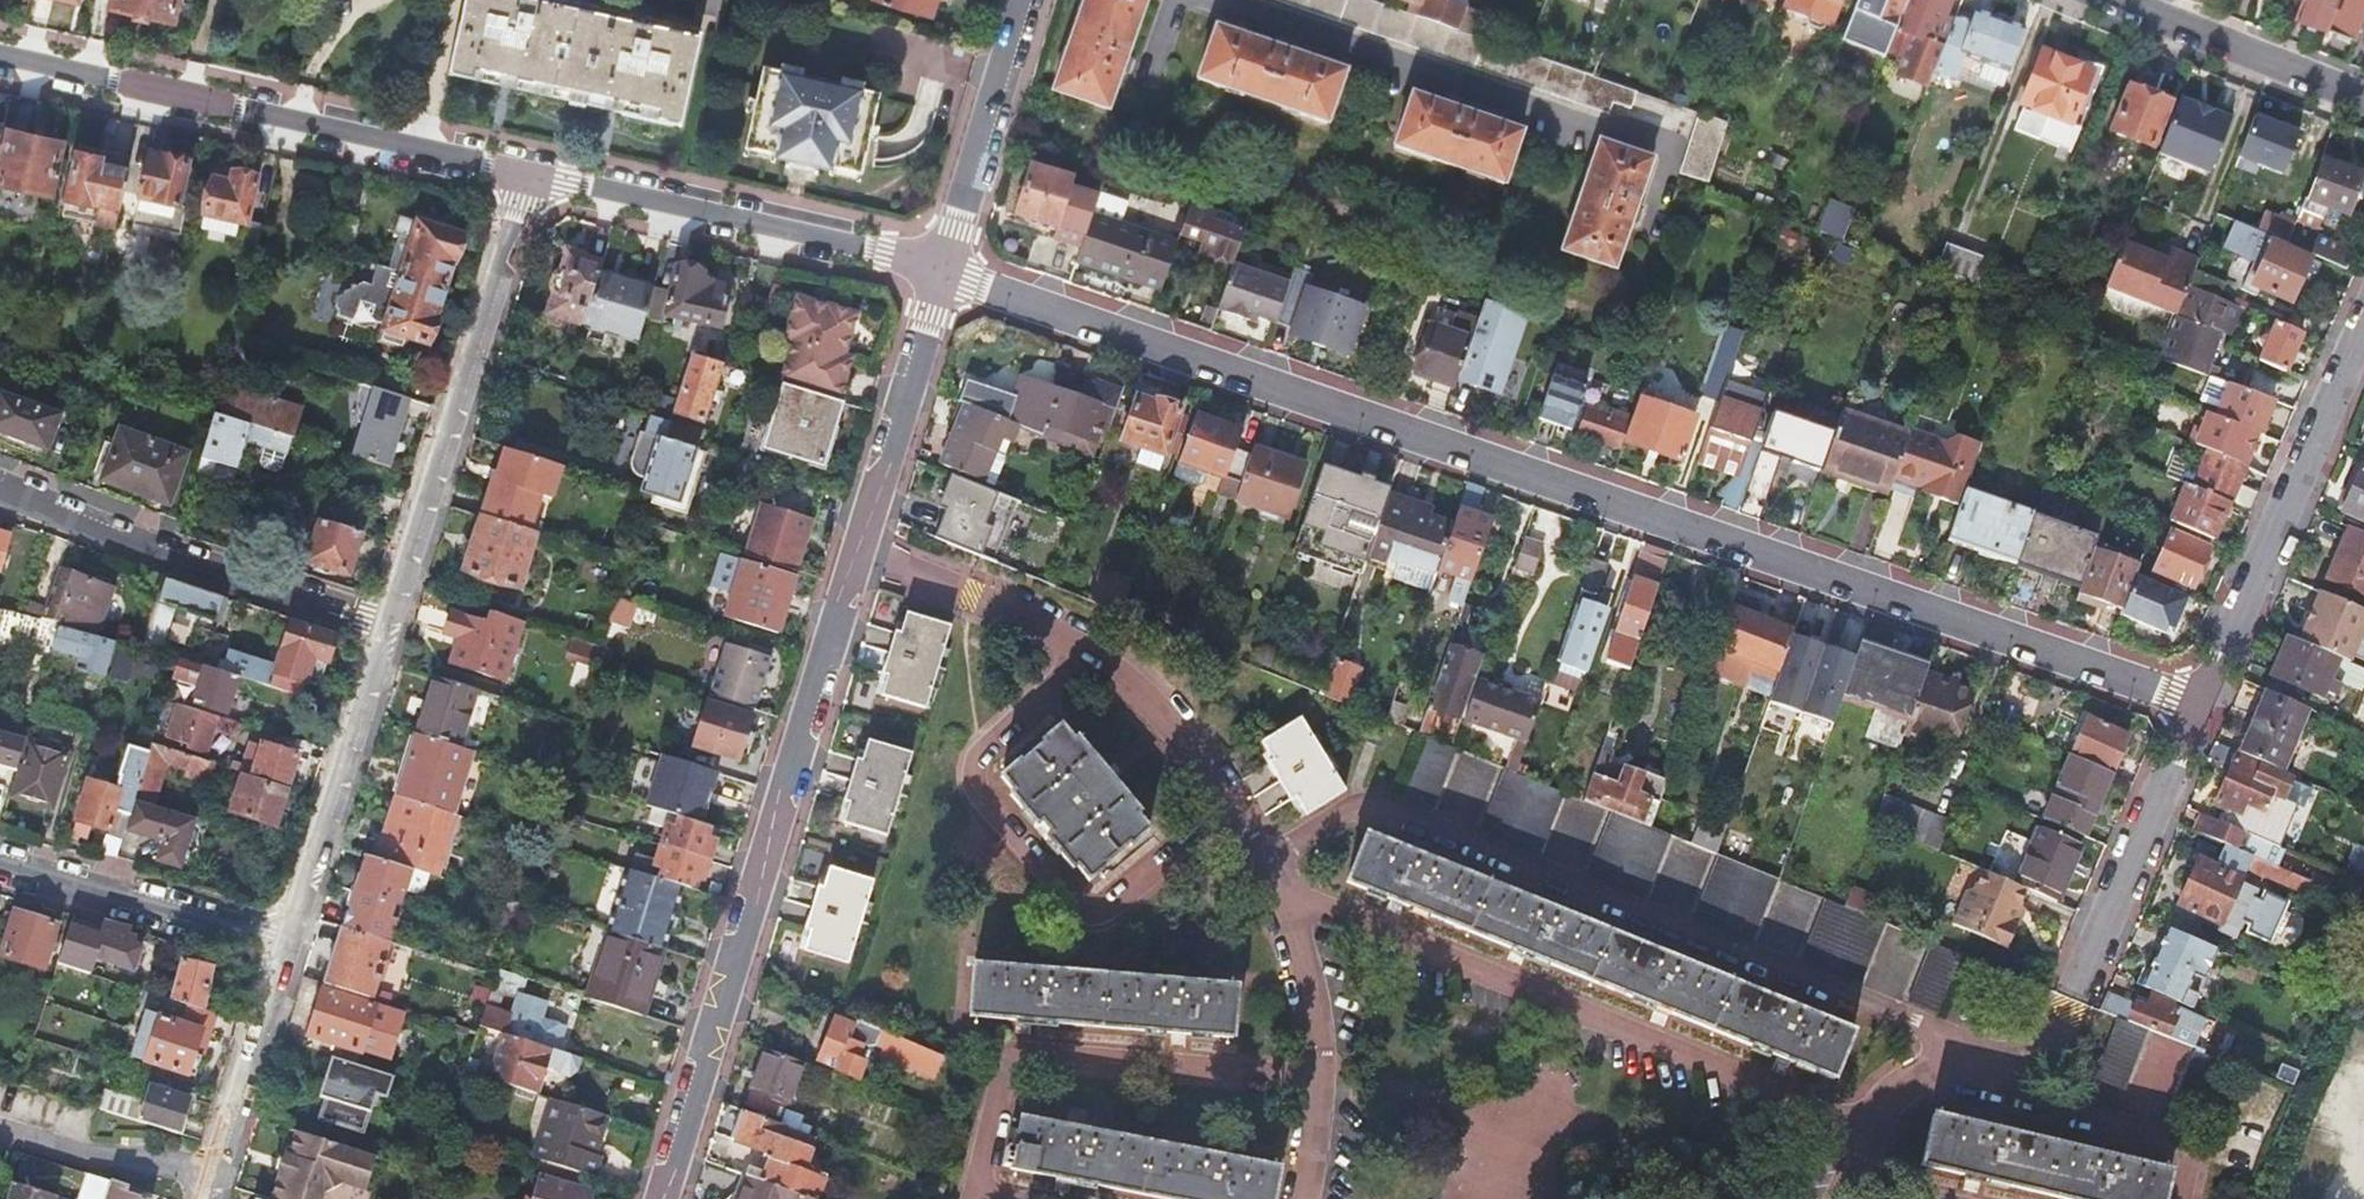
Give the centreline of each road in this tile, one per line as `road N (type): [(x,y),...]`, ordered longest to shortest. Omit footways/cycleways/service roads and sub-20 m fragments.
road 1 (residential): [(944,273),(2199,702)]
road 2 (residential): [(944,273),(658,1198)]
road 3 (residential): [(0,55),(521,175)]
road 4 (residential): [(521,175),(387,621)]
road 5 (residential): [(521,175),(944,273)]
road 6 (residential): [(2363,325),(2199,702)]
road 7 (residential): [(0,495),(387,621)]
road 8 (residential): [(387,621),(290,941)]
road 9 (residential): [(2199,702),(2074,1000)]
road 10 (residential): [(290,941),(0,859)]
road 11 (residential): [(1019,0),(944,273)]
road 12 (residential): [(2108,0),(2363,102)]
road 13 (residential): [(290,941),(208,1198)]

